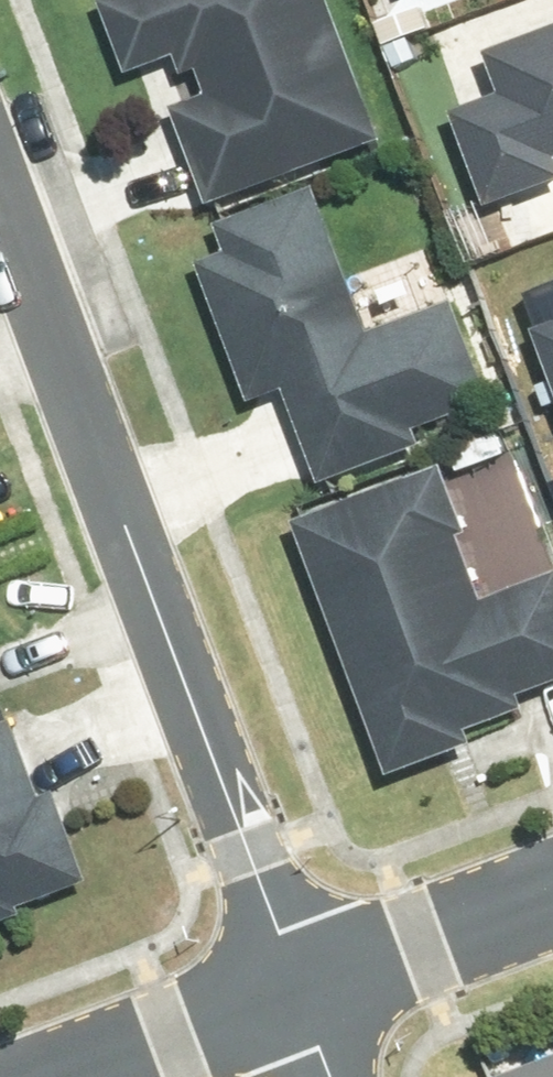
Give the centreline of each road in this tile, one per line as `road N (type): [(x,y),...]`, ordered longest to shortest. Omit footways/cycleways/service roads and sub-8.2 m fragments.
road 1 (residential): [(0,183),(290,958)]
road 2 (residential): [(0,1065),(290,958)]
road 3 (residential): [(290,958),(552,859)]
road 4 (residential): [(290,958),(337,1076)]

